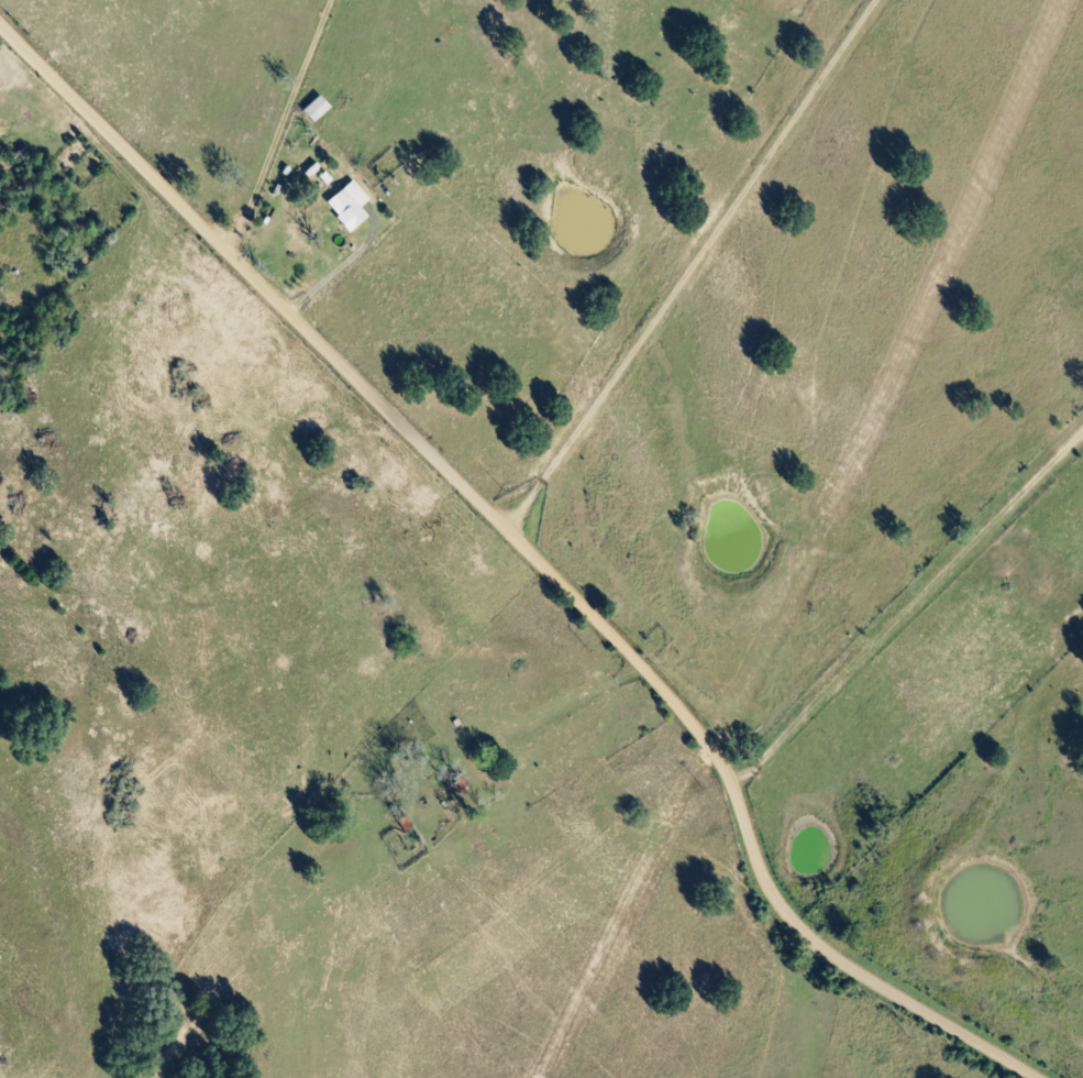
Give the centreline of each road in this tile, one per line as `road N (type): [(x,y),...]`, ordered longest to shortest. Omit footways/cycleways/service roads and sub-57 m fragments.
road 1 (residential): [(0,15),(676,693),(715,740),(774,879),(808,924),(1049,1077)]

